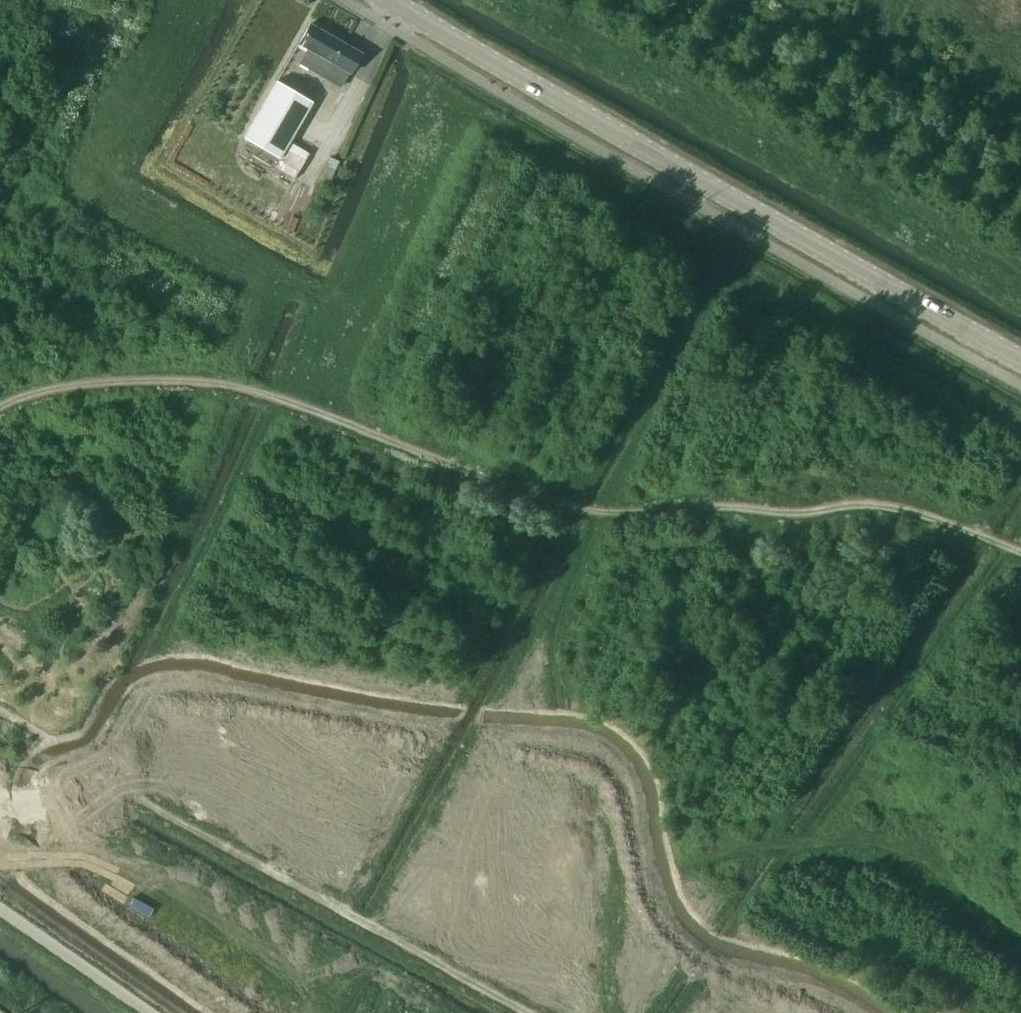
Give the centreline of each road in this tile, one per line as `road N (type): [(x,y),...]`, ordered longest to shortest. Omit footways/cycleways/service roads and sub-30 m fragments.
road 1 (secondary): [(1020,358),(391,0)]

